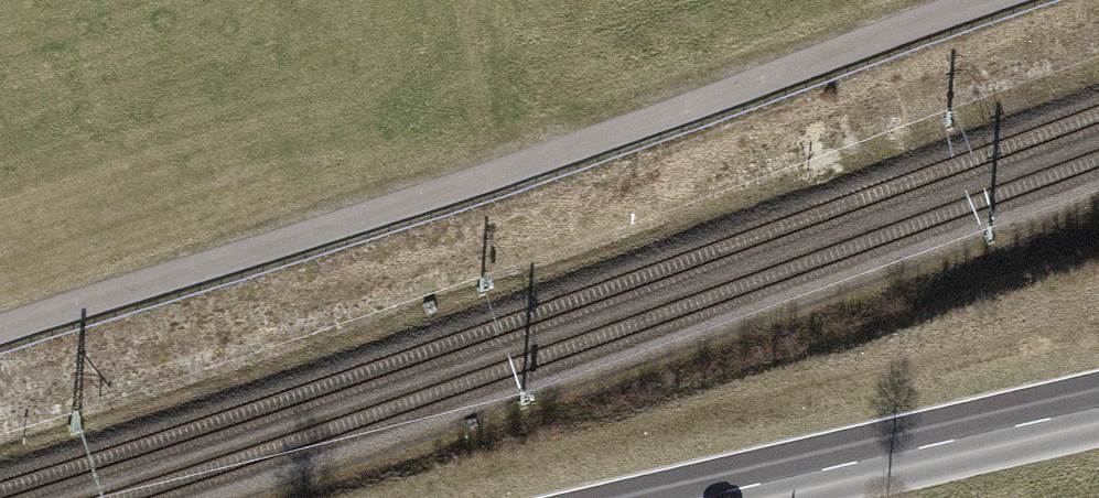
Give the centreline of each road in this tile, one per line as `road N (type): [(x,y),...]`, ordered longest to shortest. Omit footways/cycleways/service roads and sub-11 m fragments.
road 1 (track): [(951,0),(504,165),(0,328)]
road 2 (primary): [(1098,410),(705,497)]
road 3 (track): [(488,0),(504,165)]

